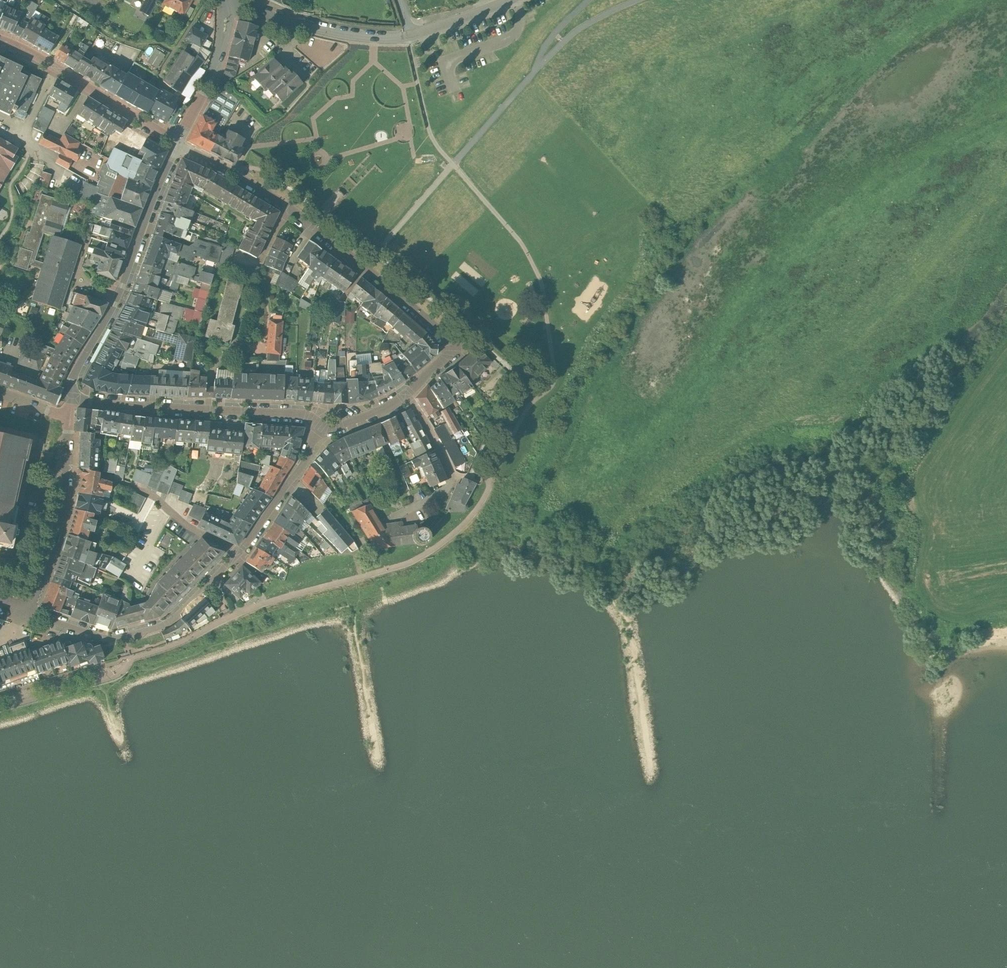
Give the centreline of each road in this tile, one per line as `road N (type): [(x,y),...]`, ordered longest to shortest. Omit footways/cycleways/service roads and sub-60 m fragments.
road 1 (residential): [(71,395),(180,142)]
road 2 (residential): [(289,207),(437,326),(446,357),(409,395)]
road 3 (residential): [(328,431),(303,412),(71,395)]
road 4 (residential): [(237,555),(158,628),(101,636),(27,609)]
road 5 (residential): [(0,34),(180,142)]
road 6 (residential): [(237,555),(153,495),(70,469)]
road 7 (residential): [(228,0),(342,33),(412,35)]
road 8 (residential): [(328,431),(237,555)]
road 9 (residential): [(180,142),(209,87),(228,0)]
road 10 (residential): [(27,609),(50,564),(70,469)]
road 11 (residential): [(180,142),(289,207)]

